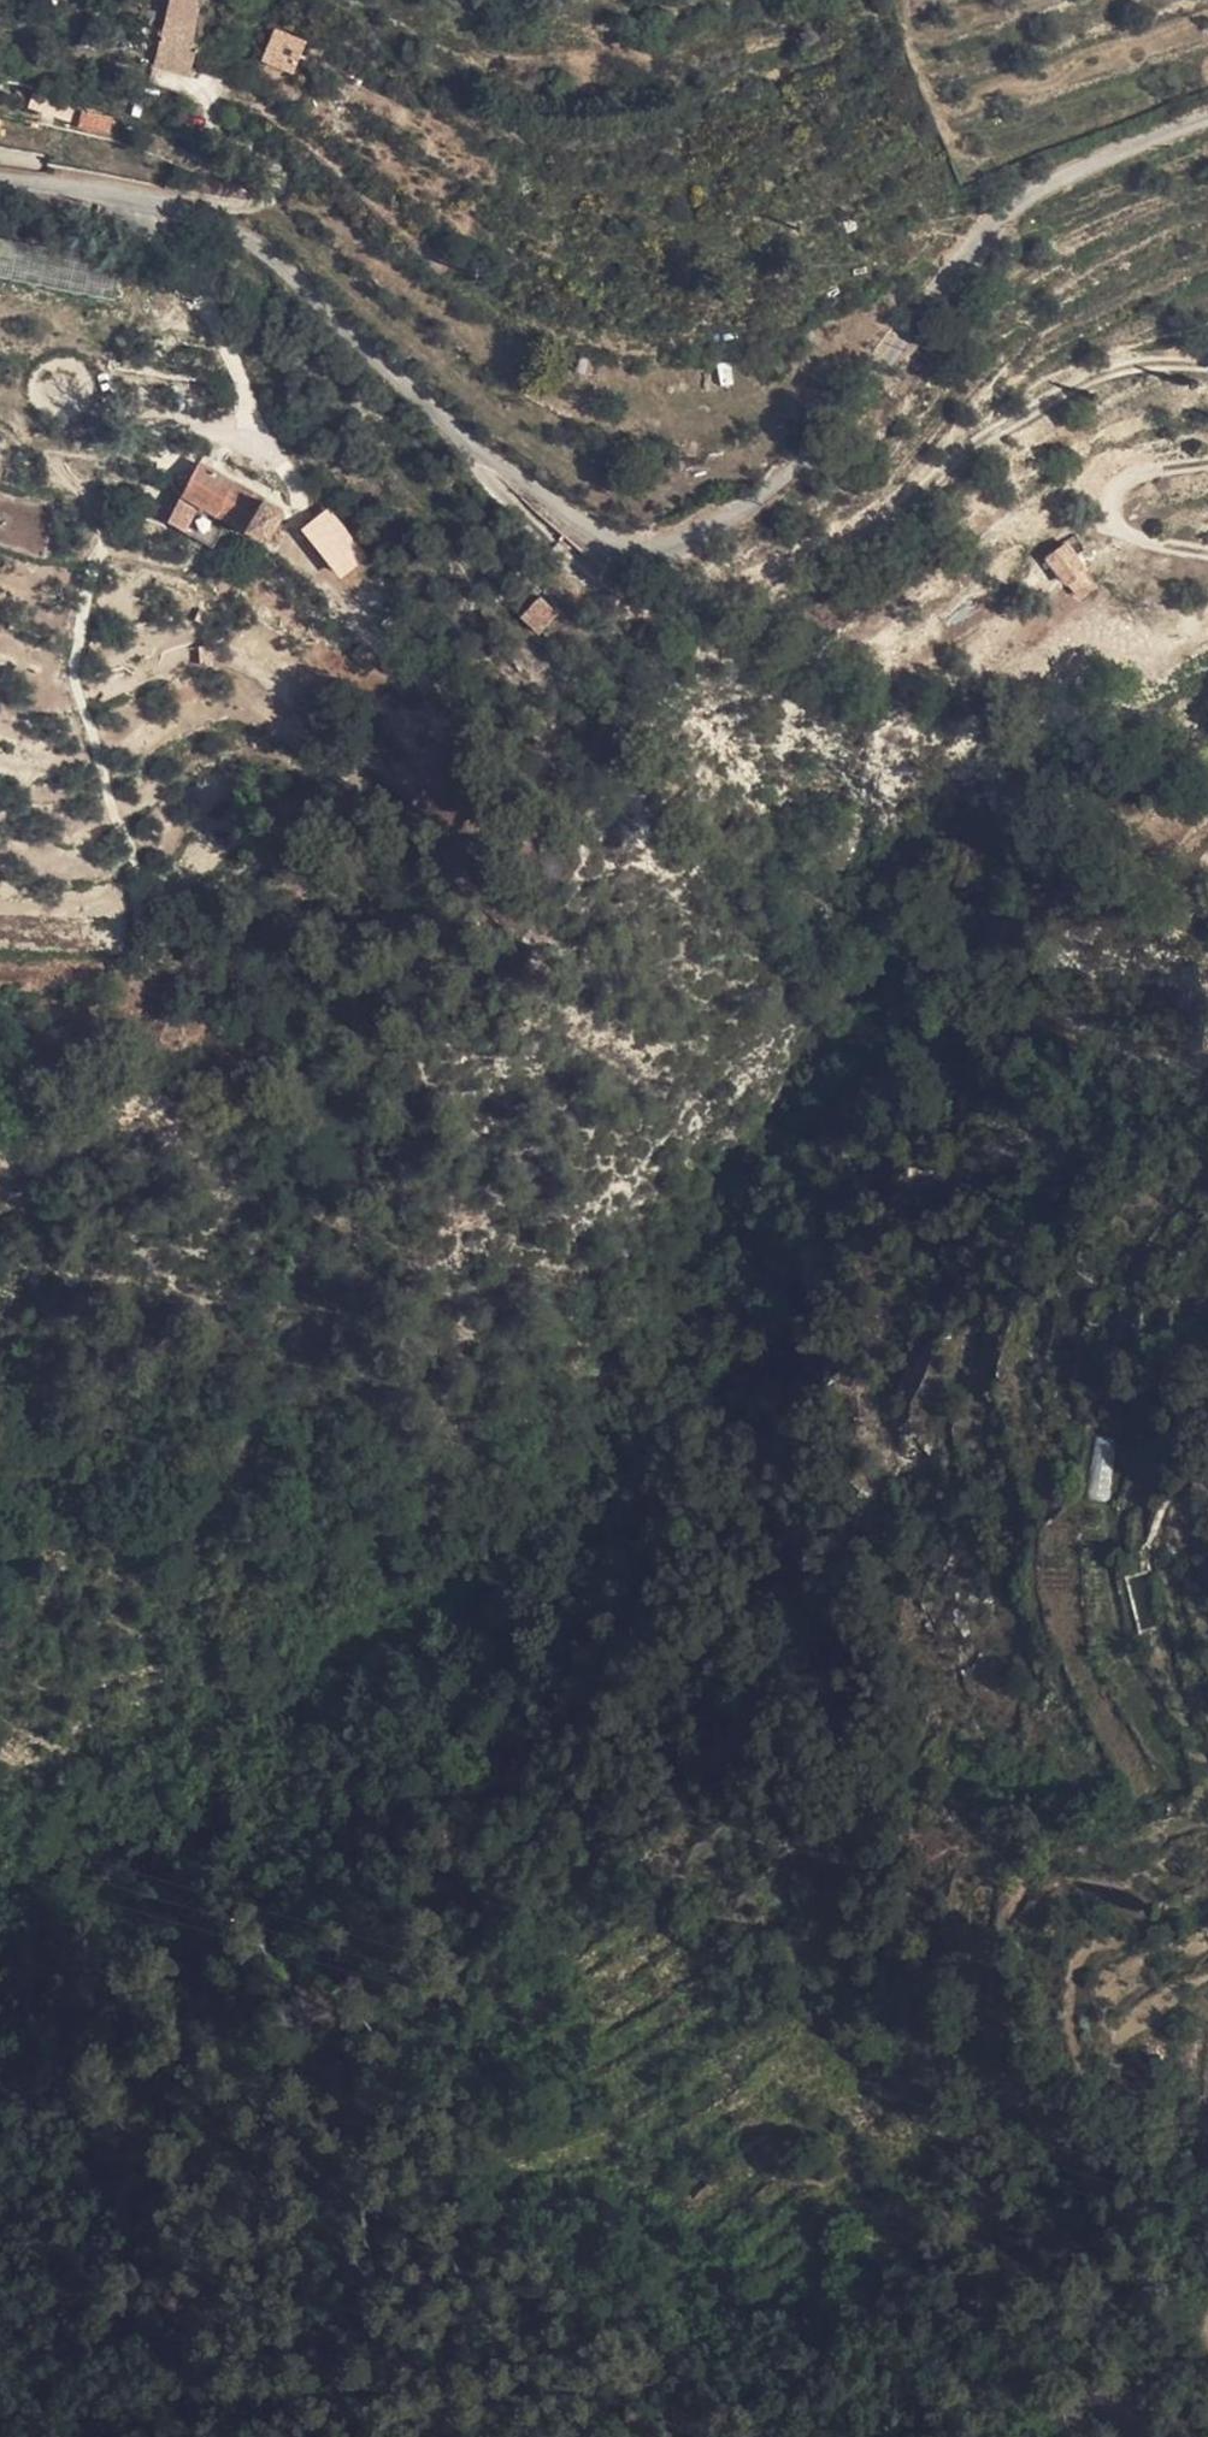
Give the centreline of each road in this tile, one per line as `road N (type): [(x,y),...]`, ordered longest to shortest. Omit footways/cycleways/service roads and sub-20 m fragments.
road 1 (unclassified): [(1207,124),(1063,177),(987,233),(871,385),(784,481),(701,543),(646,559),(596,548),(240,238),(166,205),(0,175)]

